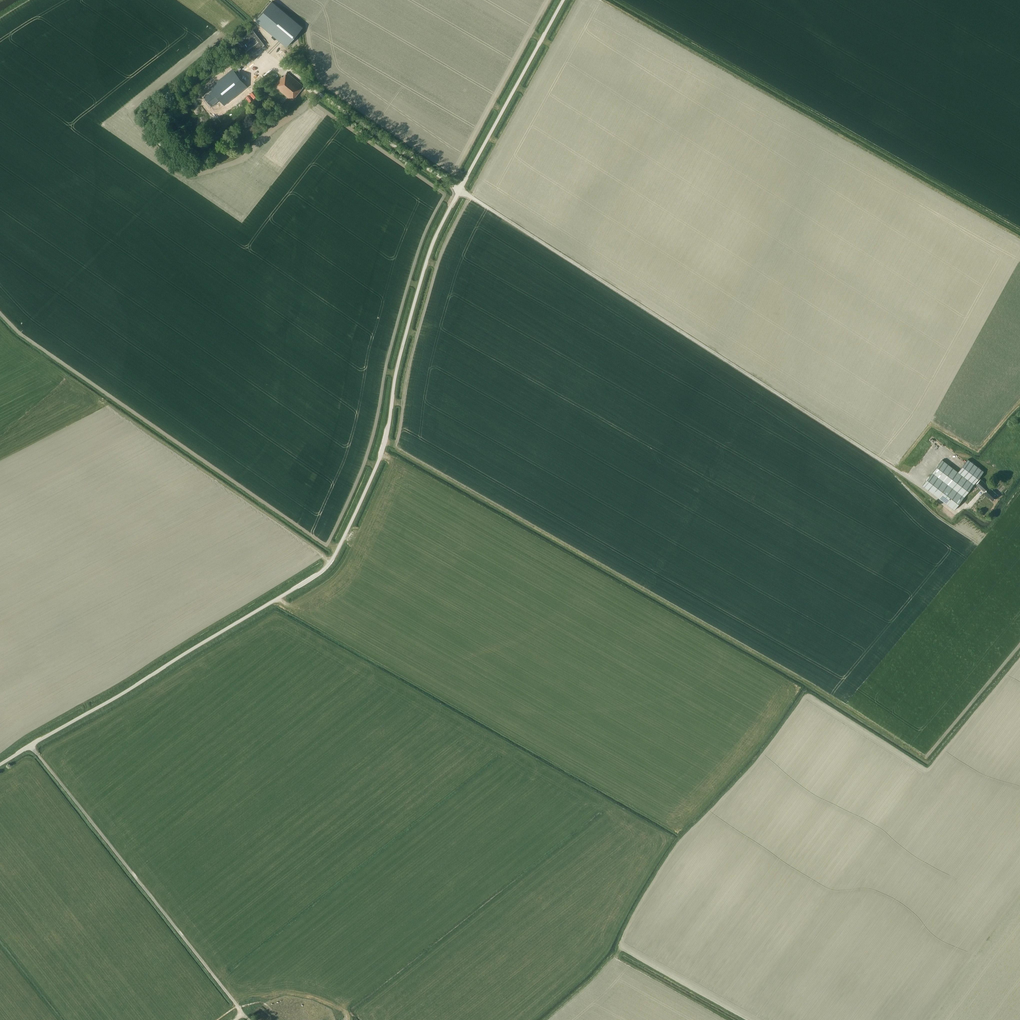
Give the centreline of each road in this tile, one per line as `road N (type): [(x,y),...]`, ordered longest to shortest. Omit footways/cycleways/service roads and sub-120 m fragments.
road 1 (unclassified): [(0,764),(335,559),(383,451),(396,376),(438,234),(564,0)]

